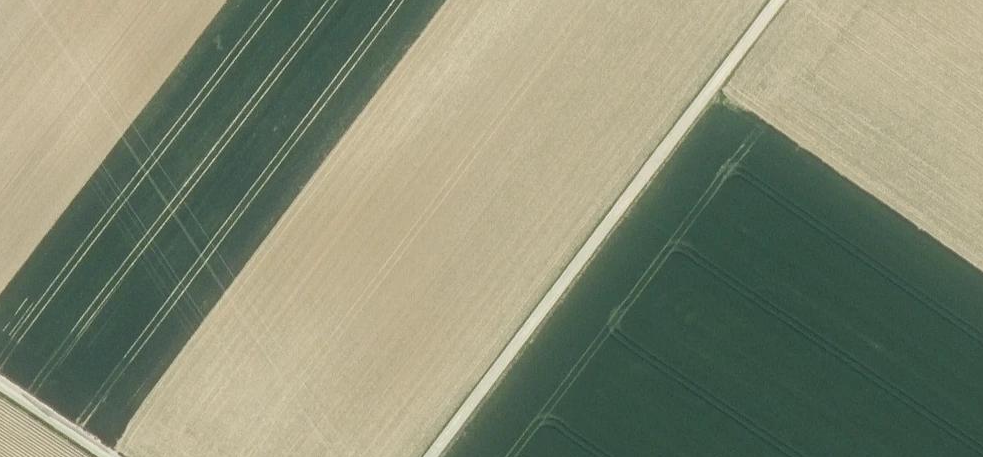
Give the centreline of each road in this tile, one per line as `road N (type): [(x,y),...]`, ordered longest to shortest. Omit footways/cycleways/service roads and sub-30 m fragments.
road 1 (track): [(782,0),(561,312),(445,456)]
road 2 (track): [(103,456),(0,388)]

